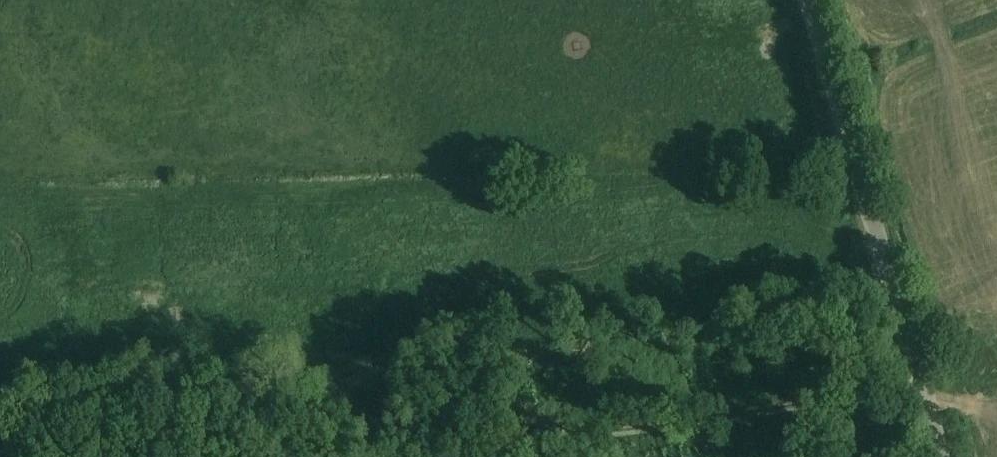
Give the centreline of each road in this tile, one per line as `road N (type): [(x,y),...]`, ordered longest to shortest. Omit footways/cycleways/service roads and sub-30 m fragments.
road 1 (unclassified): [(944,456),(811,0)]

